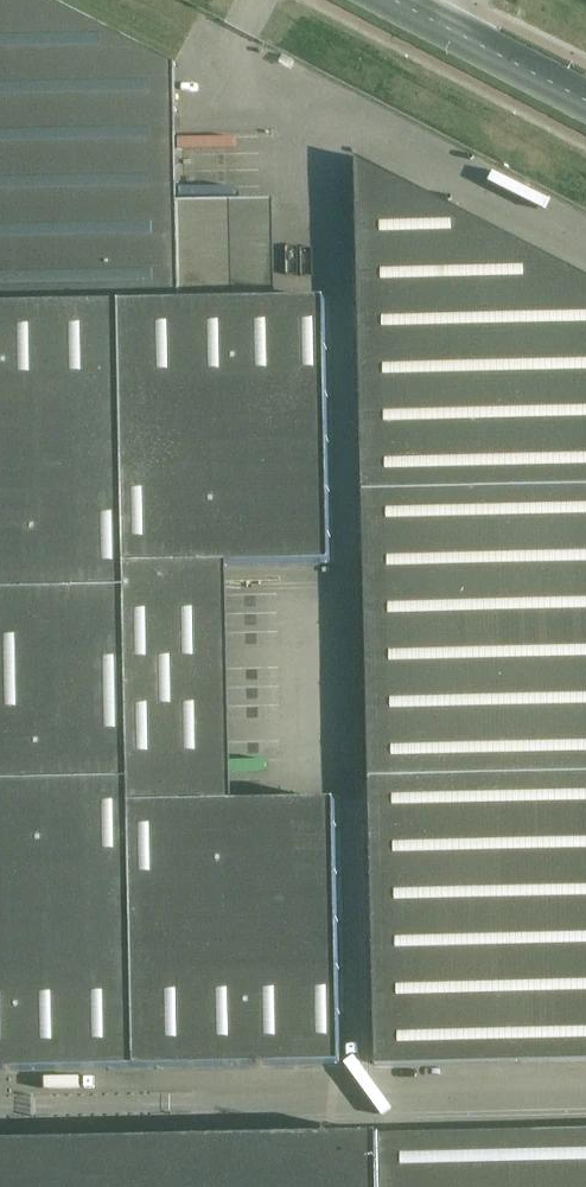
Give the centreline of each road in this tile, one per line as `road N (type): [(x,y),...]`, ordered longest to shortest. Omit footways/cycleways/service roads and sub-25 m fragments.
road 1 (tertiary): [(585,99),(397,0)]

